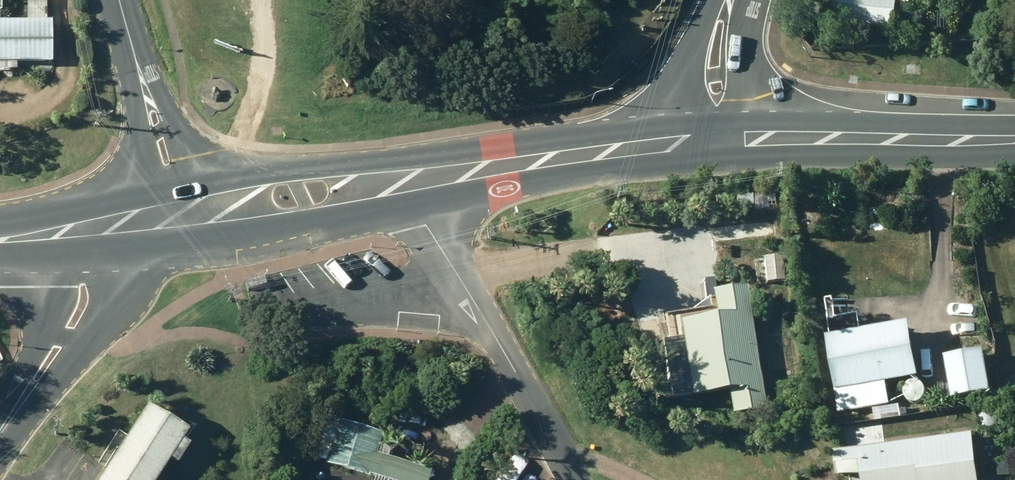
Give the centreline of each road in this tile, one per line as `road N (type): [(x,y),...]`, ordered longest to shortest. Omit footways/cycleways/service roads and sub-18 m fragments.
road 1 (residential): [(402,180),(574,479)]
road 2 (secondary): [(717,139),(402,180)]
road 3 (secondary): [(1014,138),(717,139)]
road 4 (secondary): [(402,180),(166,218)]
road 5 (residential): [(166,218),(119,0)]
road 6 (residential): [(81,234),(82,303),(0,433)]
road 7 (tertiary): [(717,139),(715,57),(729,0)]

